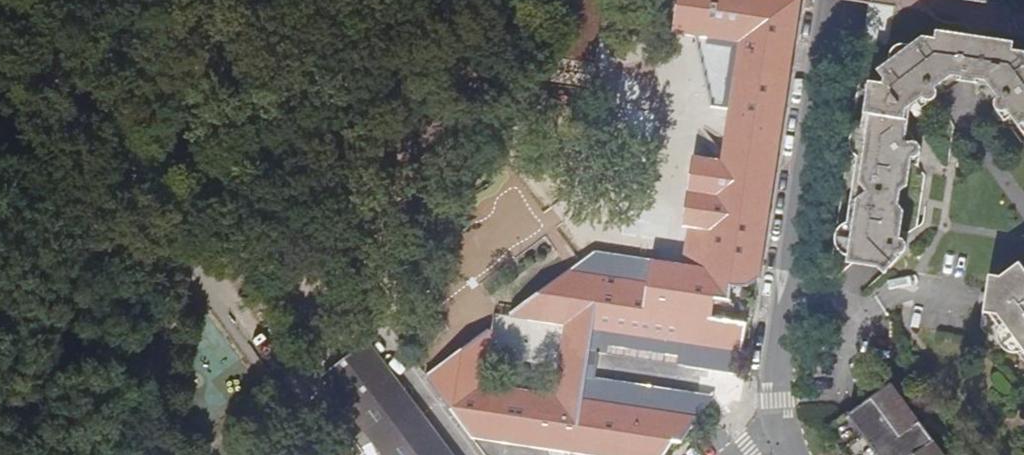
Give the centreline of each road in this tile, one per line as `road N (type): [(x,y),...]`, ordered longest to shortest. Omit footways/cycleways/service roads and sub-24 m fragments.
road 1 (residential): [(823,0),(777,330),(776,404),(788,454)]

